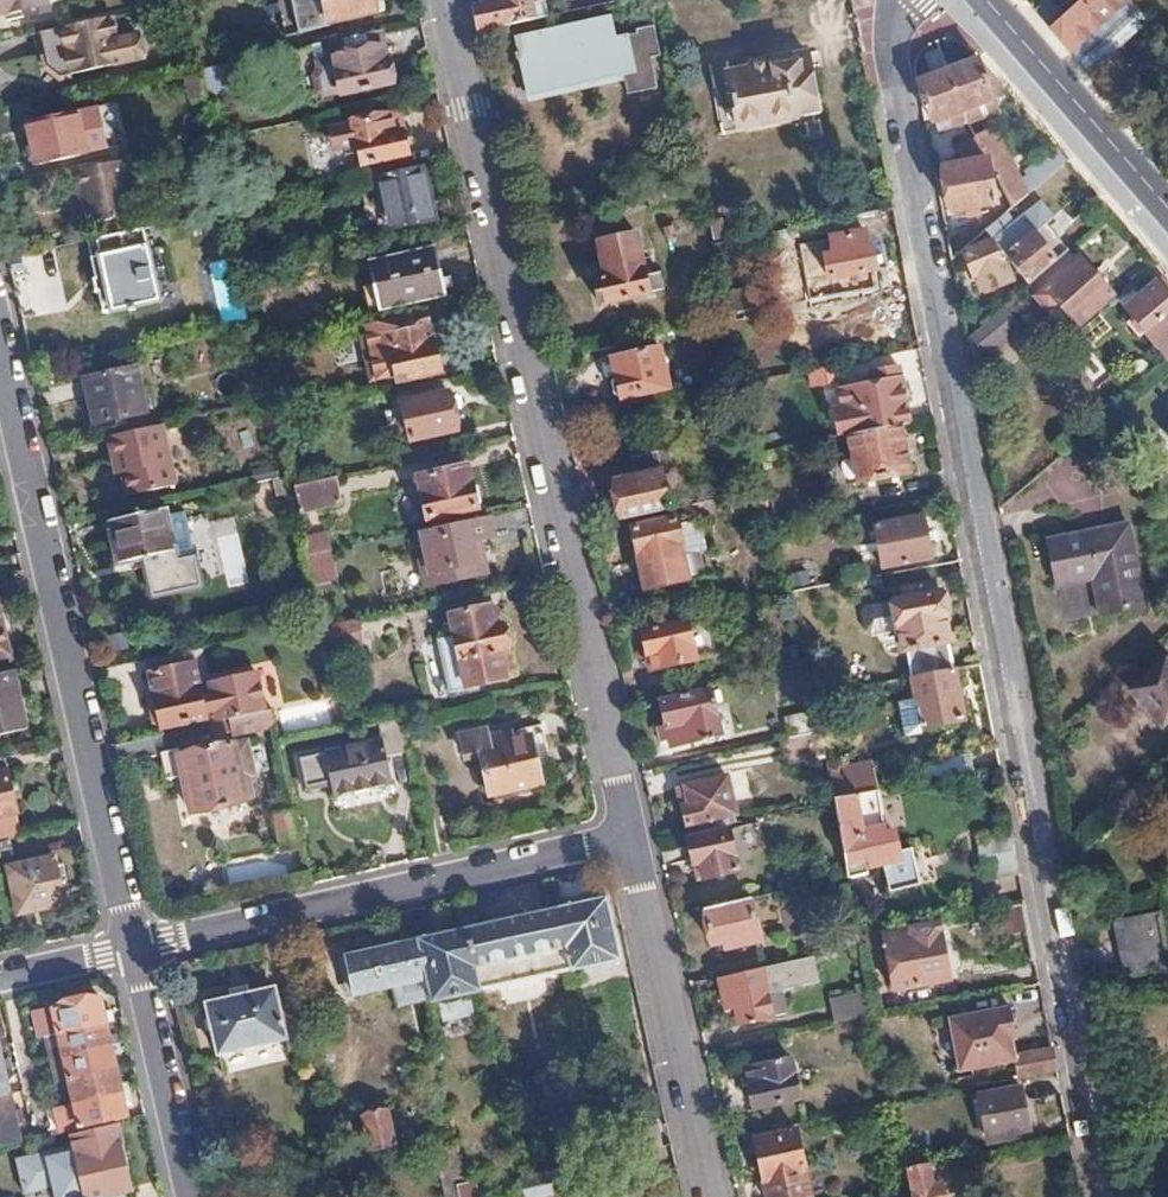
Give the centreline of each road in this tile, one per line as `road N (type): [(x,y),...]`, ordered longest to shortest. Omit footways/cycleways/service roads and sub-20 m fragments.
road 1 (residential): [(1108,1196),(891,40),(908,0)]
road 2 (residential): [(636,838),(444,0)]
road 3 (residential): [(136,949),(0,346)]
road 4 (residential): [(136,949),(636,838)]
road 5 (residential): [(713,1196),(636,838)]
road 6 (secondary): [(987,0),(1167,208)]
road 7 (residential): [(192,1196),(136,949)]
road 8 (residential): [(0,980),(136,949)]

